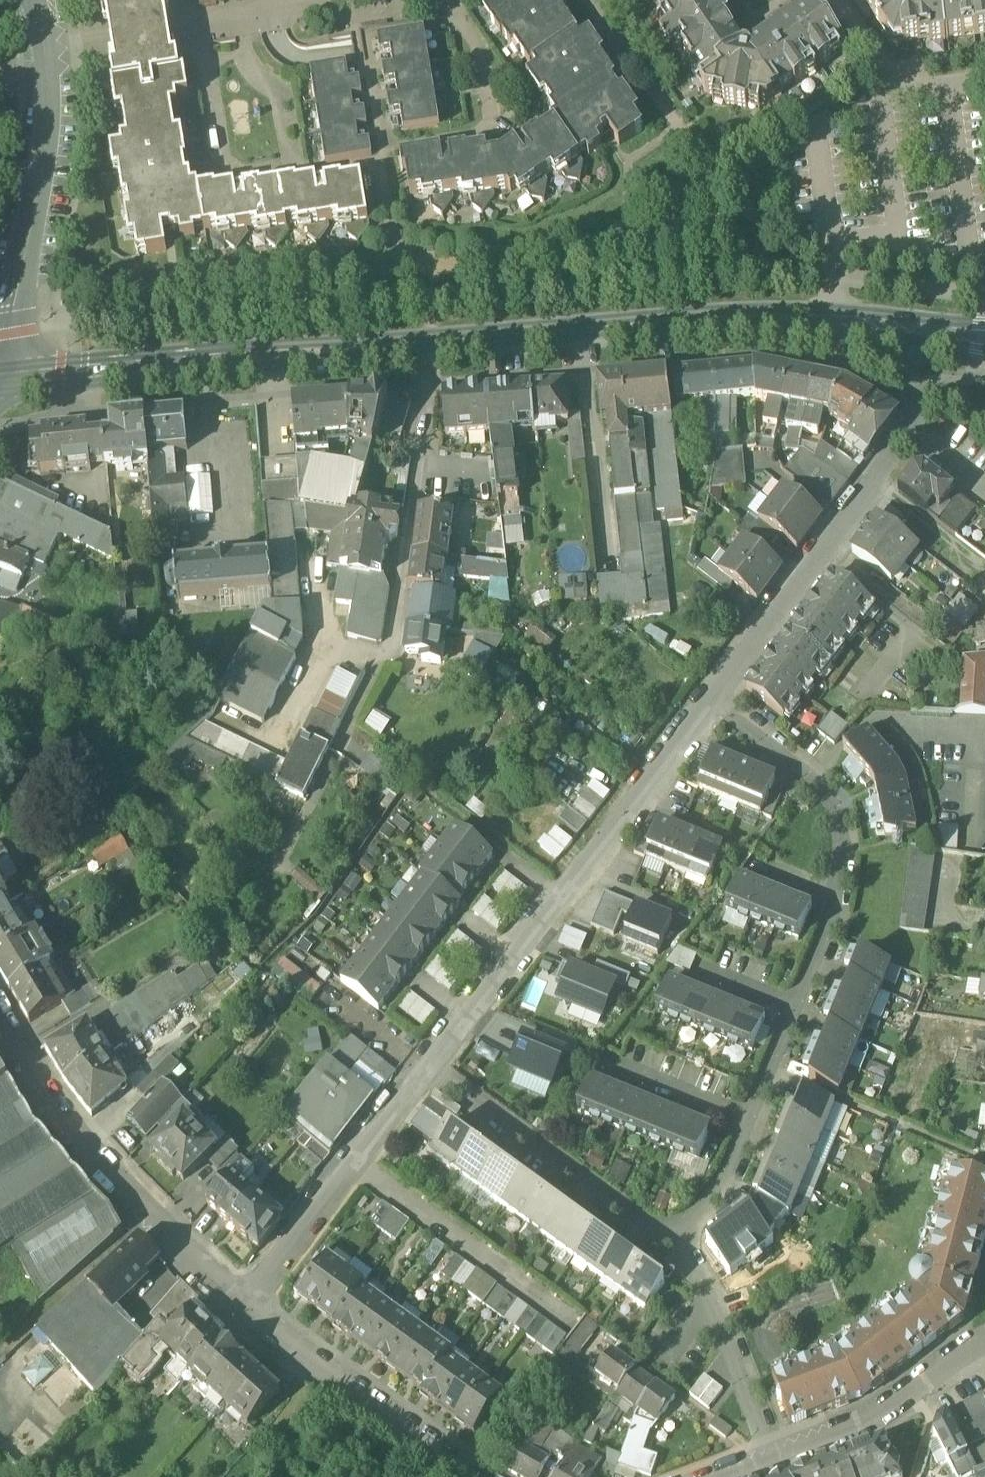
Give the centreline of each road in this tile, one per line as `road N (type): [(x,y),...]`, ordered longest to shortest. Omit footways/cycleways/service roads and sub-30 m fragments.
road 1 (secondary): [(927,334),(780,325),(643,330),(0,385)]
road 2 (residential): [(717,695),(433,1070)]
road 3 (residential): [(927,334),(919,439),(717,695)]
road 4 (residential): [(0,1025),(172,1244),(245,1313)]
road 5 (residential): [(801,1007),(847,850),(839,802),(717,695)]
road 6 (residential): [(433,1070),(661,1241)]
road 7 (residential): [(0,342),(48,144),(45,71)]
road 8 (residential): [(245,1313),(464,1476)]
road 9 (residential): [(360,1165),(568,1320)]
road 10 (residential): [(661,1241),(716,1306),(781,1462)]
road 11 (residential): [(781,1462),(866,1427),(984,1344)]
road 12 (residential): [(984,82),(886,93),(833,0)]
road 13 (residential): [(360,1165),(245,1313)]
road 14 (residential): [(661,1241),(719,1196),(754,1117)]
road 15 (residential): [(78,48),(101,57),(182,44),(197,28)]
road 16 (residential): [(197,28),(180,20),(97,33),(78,48)]
road 17 (residential): [(754,1117),(633,1079)]

